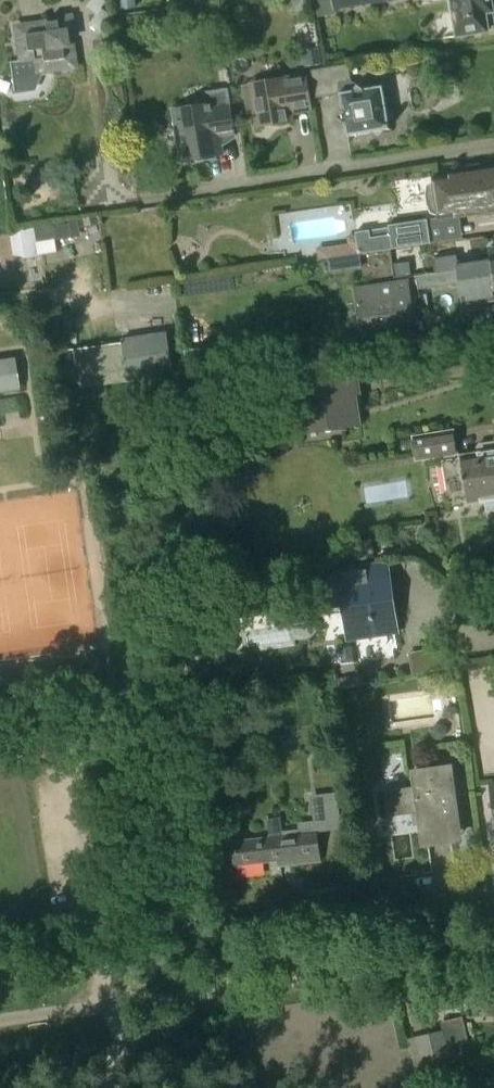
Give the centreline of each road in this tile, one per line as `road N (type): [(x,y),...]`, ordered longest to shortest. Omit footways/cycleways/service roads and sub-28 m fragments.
road 1 (unclassified): [(0,1019),(493,950)]
road 2 (unclassified): [(148,198),(493,148)]

